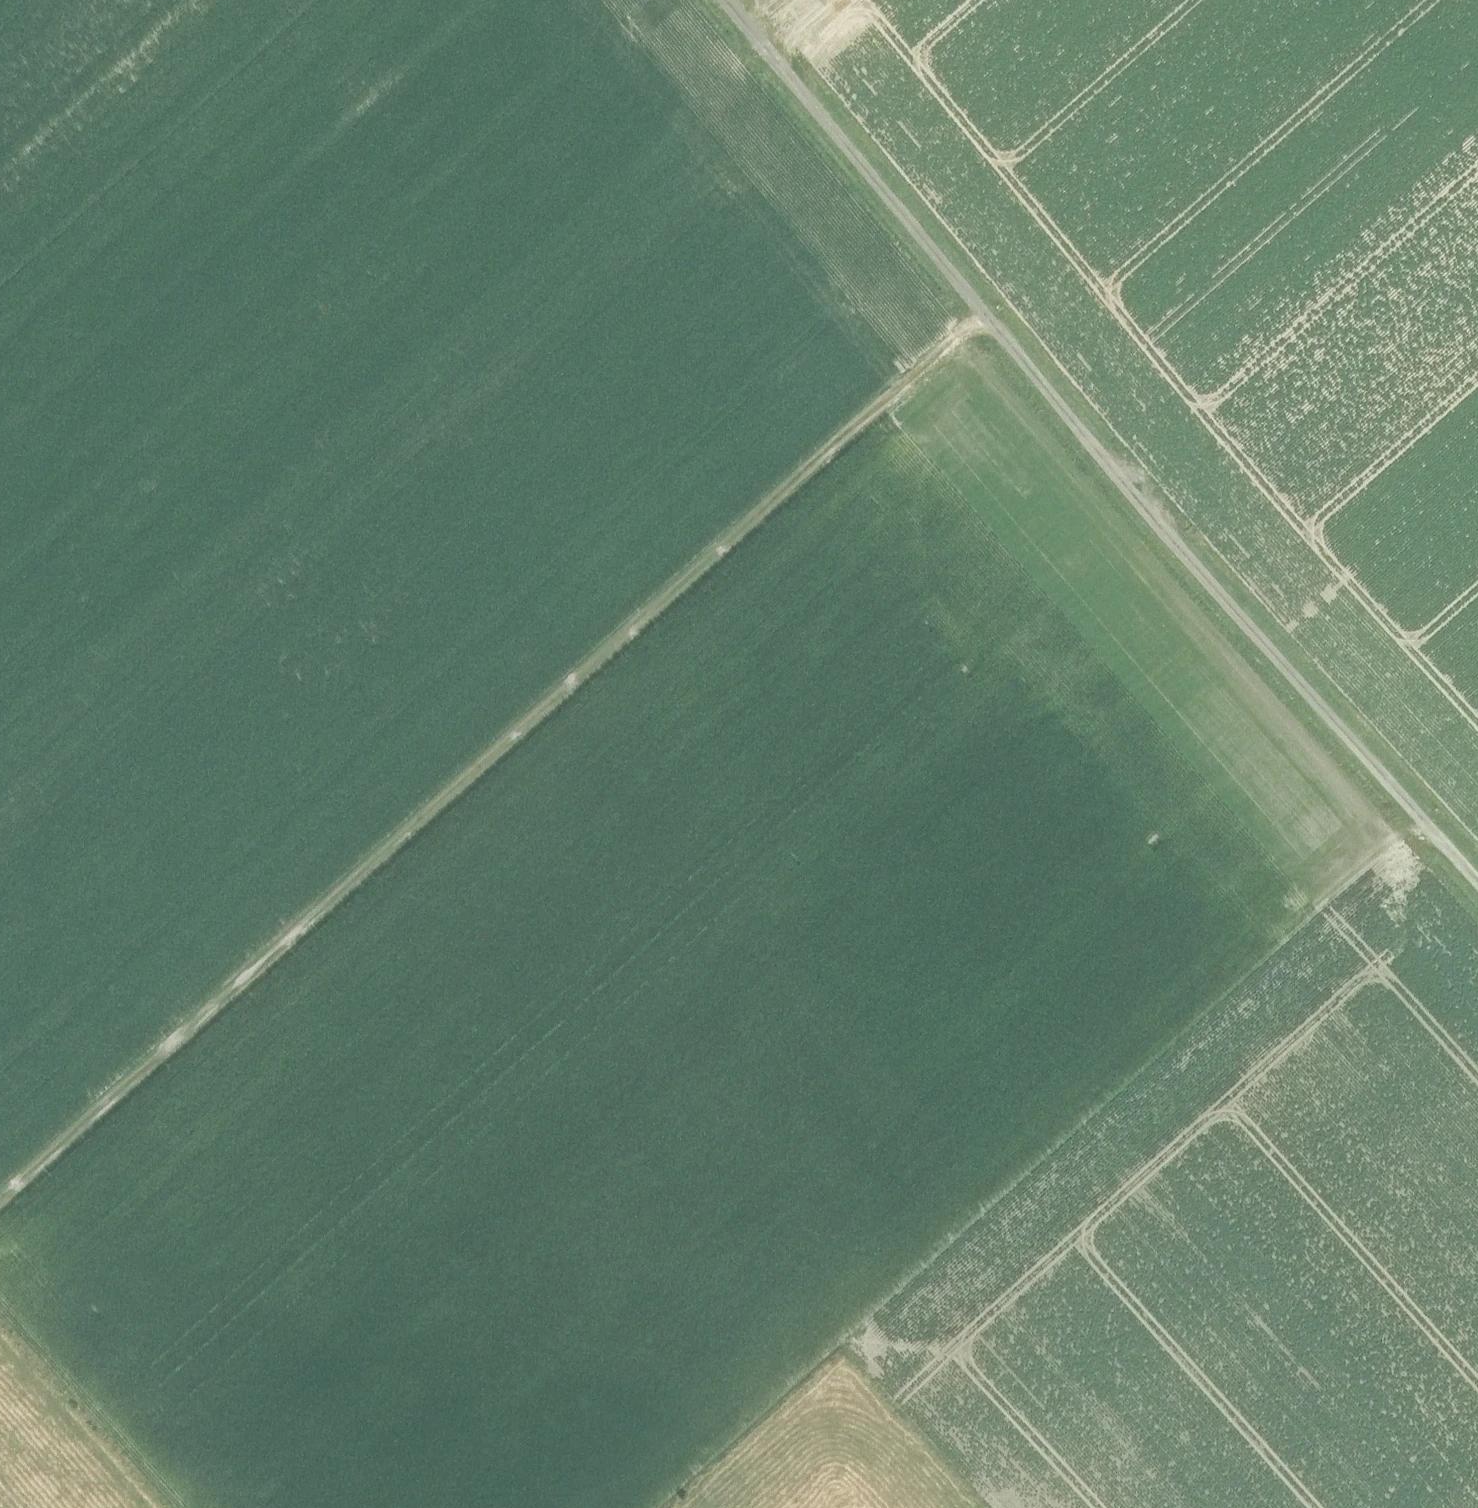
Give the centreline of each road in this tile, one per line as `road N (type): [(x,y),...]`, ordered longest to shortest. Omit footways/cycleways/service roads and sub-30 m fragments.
road 1 (track): [(1477,882),(1206,579),(727,0)]

